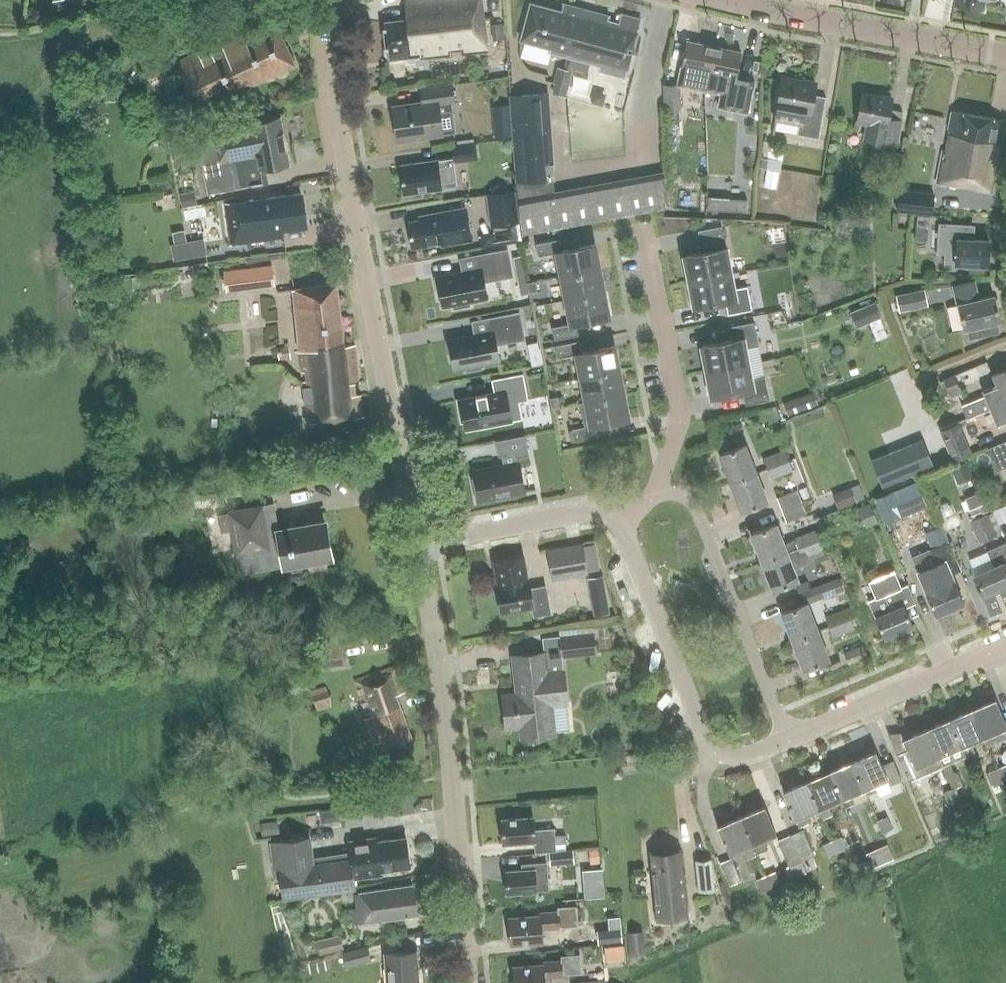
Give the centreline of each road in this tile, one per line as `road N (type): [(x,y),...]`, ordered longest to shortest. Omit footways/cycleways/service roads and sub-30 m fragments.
road 1 (unclassified): [(419,541),(340,138),(340,0)]
road 2 (unclassified): [(467,982),(440,675),(419,541)]
road 3 (residential): [(784,737),(745,754),(722,755),(705,741),(617,517)]
road 4 (residential): [(784,737),(691,504),(655,489)]
road 5 (unclassified): [(1005,54),(741,0)]
road 6 (residential): [(646,231),(680,417),(655,489)]
road 7 (residential): [(784,737),(1005,644)]
road 8 (residential): [(419,541),(585,514),(617,517)]

